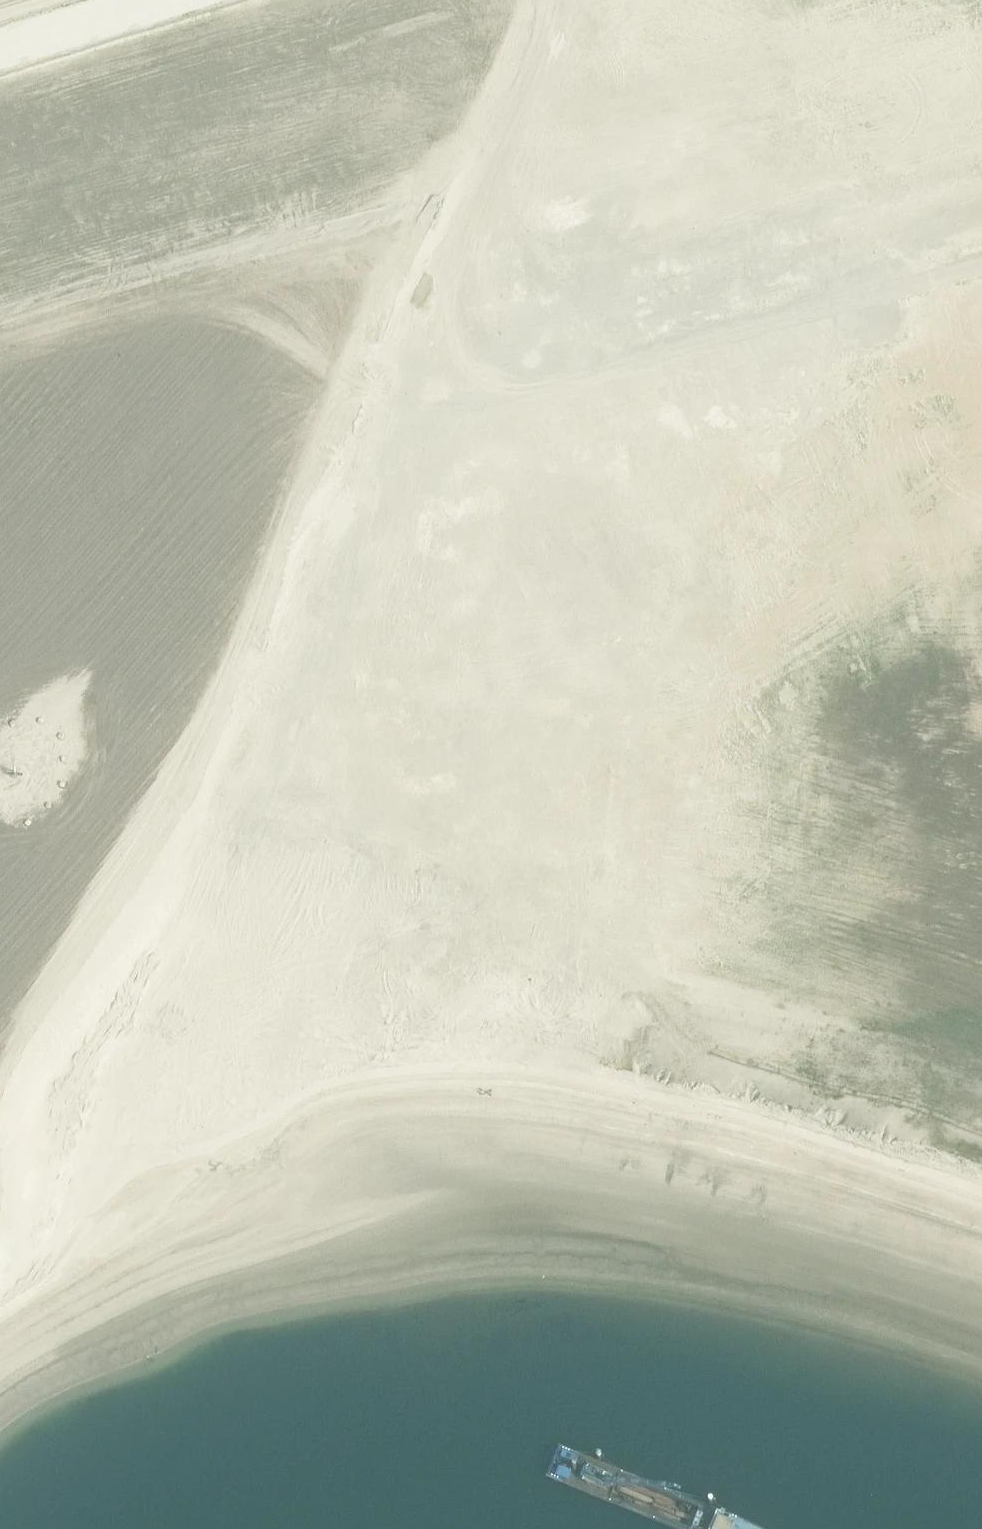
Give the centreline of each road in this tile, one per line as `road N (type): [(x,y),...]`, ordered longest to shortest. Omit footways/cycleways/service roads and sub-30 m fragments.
road 1 (track): [(981,273),(366,433)]
road 2 (unclassified): [(217,63),(408,94),(446,84),(462,55),(454,27),(441,14),(408,6),(255,45)]
road 3 (unclassified): [(0,130),(217,63)]

